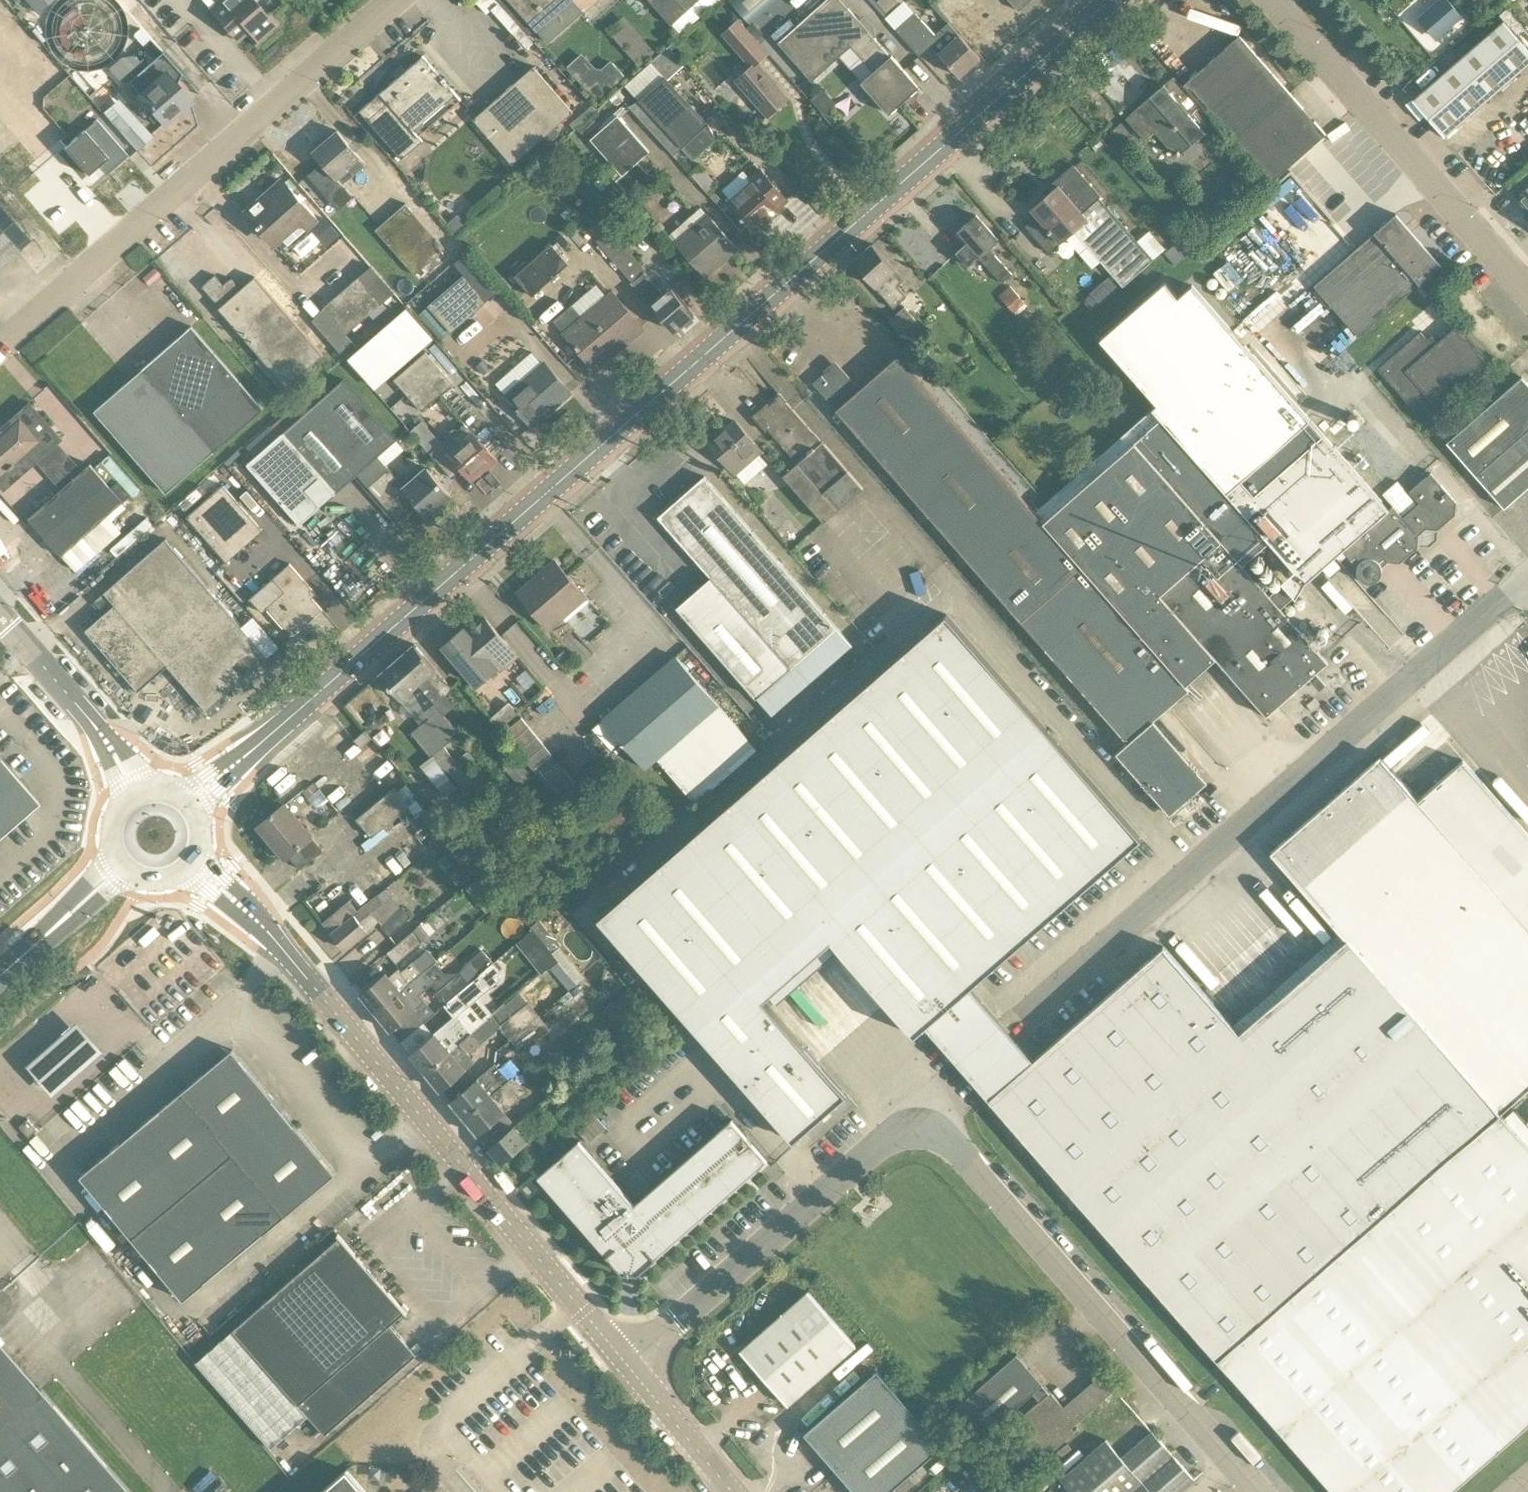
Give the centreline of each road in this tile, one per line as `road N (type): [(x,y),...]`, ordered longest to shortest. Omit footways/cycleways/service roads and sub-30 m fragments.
road 1 (tertiary): [(187,802),(1107,0)]
road 2 (unclassified): [(627,1361),(886,1138),(927,1125),(946,1134),(1255,1491)]
road 3 (tertiary): [(627,1361),(286,955),(191,862)]
road 4 (unclassified): [(0,345),(394,0)]
road 5 (residential): [(1527,292),(1272,0)]
road 6 (unclassified): [(135,793),(112,749),(0,615)]
road 7 (tertiary): [(737,1491),(627,1361)]
road 8 (tertiary): [(0,973),(122,866)]

